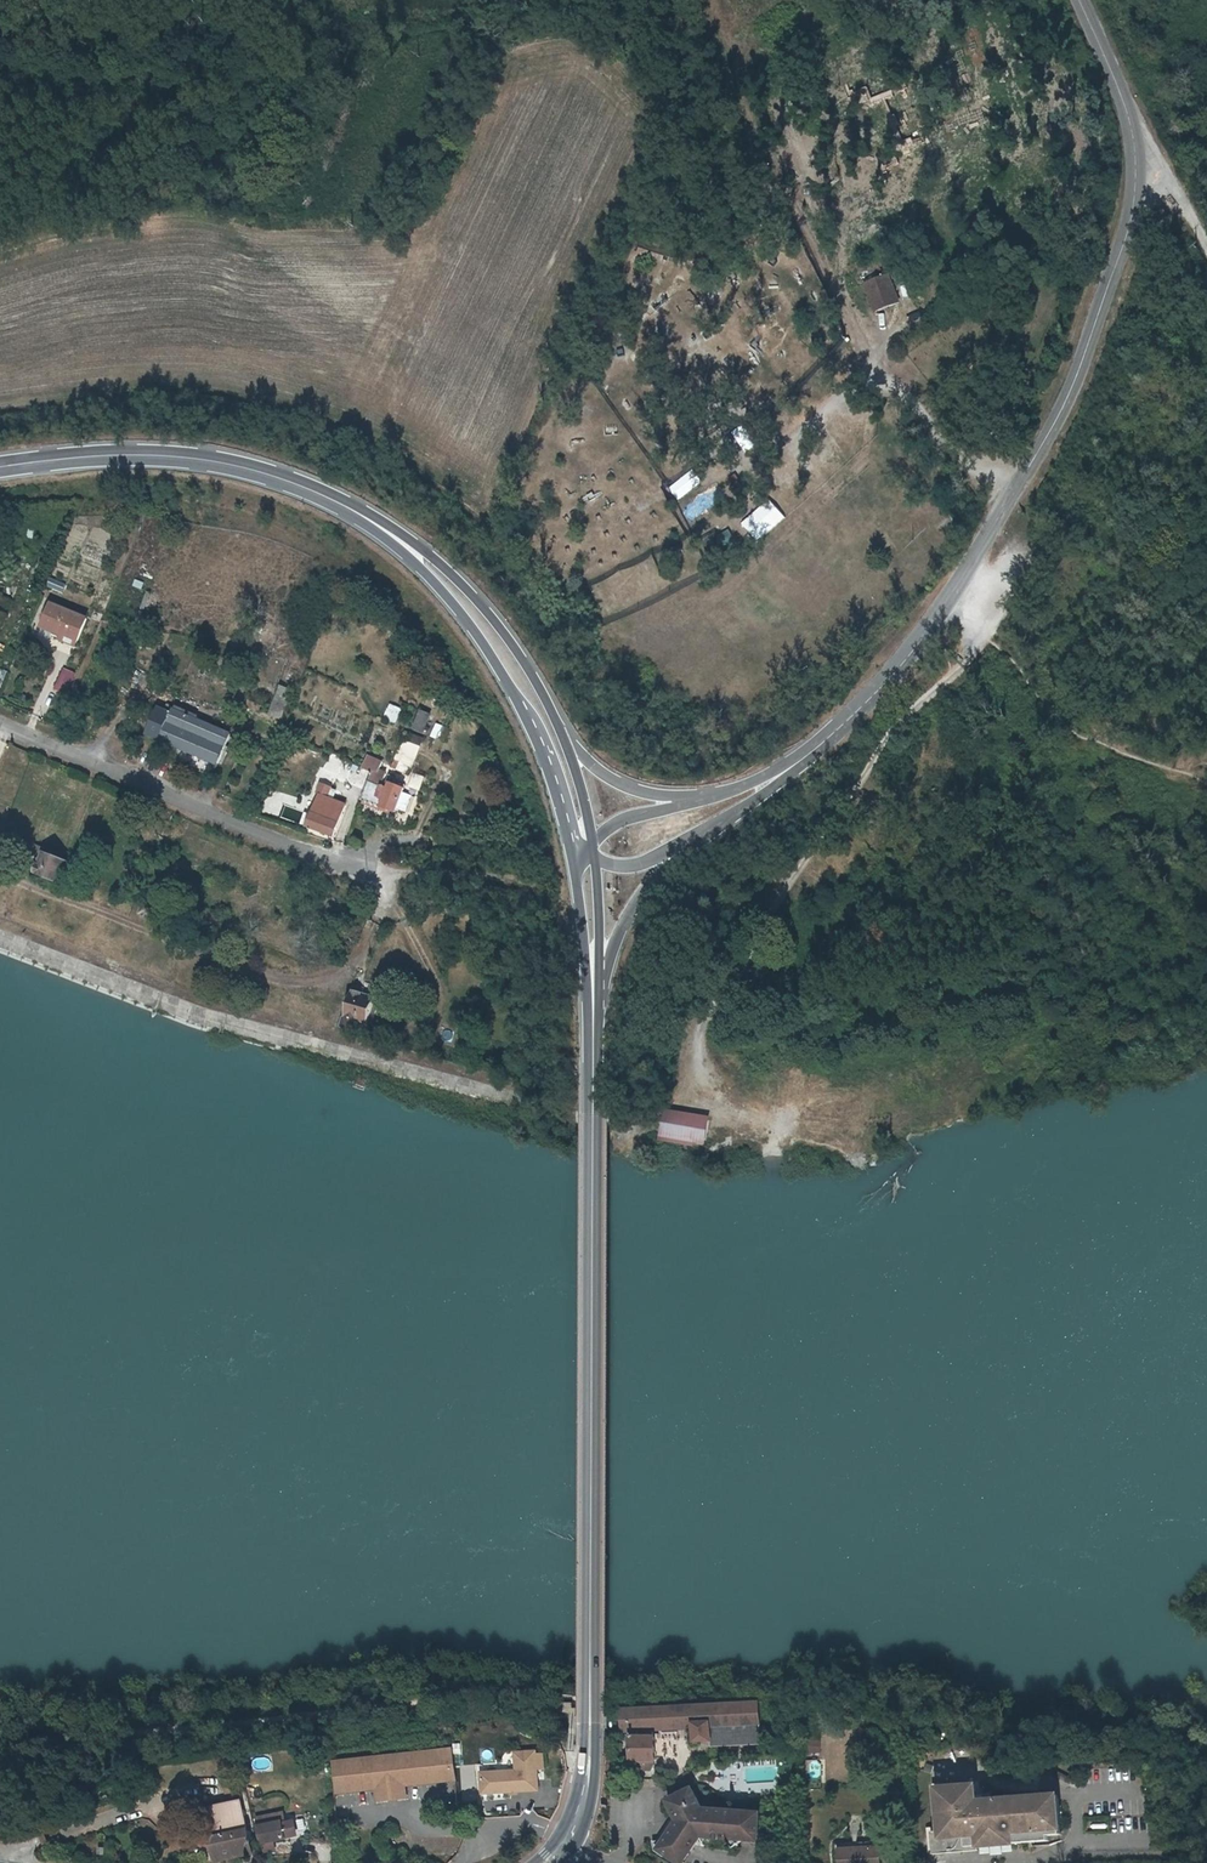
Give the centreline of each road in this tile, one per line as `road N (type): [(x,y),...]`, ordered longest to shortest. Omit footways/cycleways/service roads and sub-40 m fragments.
road 1 (unclassified): [(966,581),(1071,390),(1125,241),(1133,137),(1078,0)]
road 2 (track): [(556,1695),(0,1756)]
road 3 (track): [(981,647),(891,738),(768,925),(706,998),(683,1051),(688,1093)]
road 4 (secondary): [(283,478),(391,543),(478,635),(518,695),(573,841)]
road 5 (secondary): [(564,1841),(589,1769),(591,1387)]
road 6 (secondary): [(565,736),(527,663),(440,563),(361,508),(283,478)]
road 7 (residential): [(361,871),(0,722)]
road 8 (secondary): [(594,1080),(591,1387)]
road 9 (secondary): [(0,468),(81,458),(184,458),(283,478)]
road 10 (unclassified): [(966,581),(880,691),(809,756)]
road 11 (secondary): [(576,865),(594,1080)]
road 12 (track): [(877,375),(1012,502)]
road 13 (unclassified): [(601,955),(642,893),(723,822)]
road 14 (unclassified): [(701,799),(625,784),(565,736)]
road 15 (unclassified): [(595,860),(644,863),(723,822)]
road 16 (secondary): [(594,1080),(601,955)]

